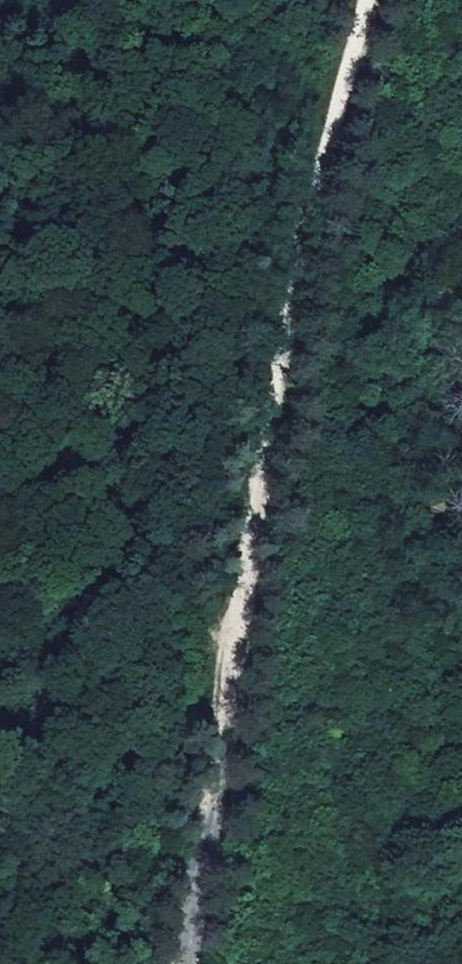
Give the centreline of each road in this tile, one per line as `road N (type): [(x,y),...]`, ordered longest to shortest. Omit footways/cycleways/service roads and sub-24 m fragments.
road 1 (track): [(181,963),(379,0)]
road 2 (track): [(152,963),(206,0)]

